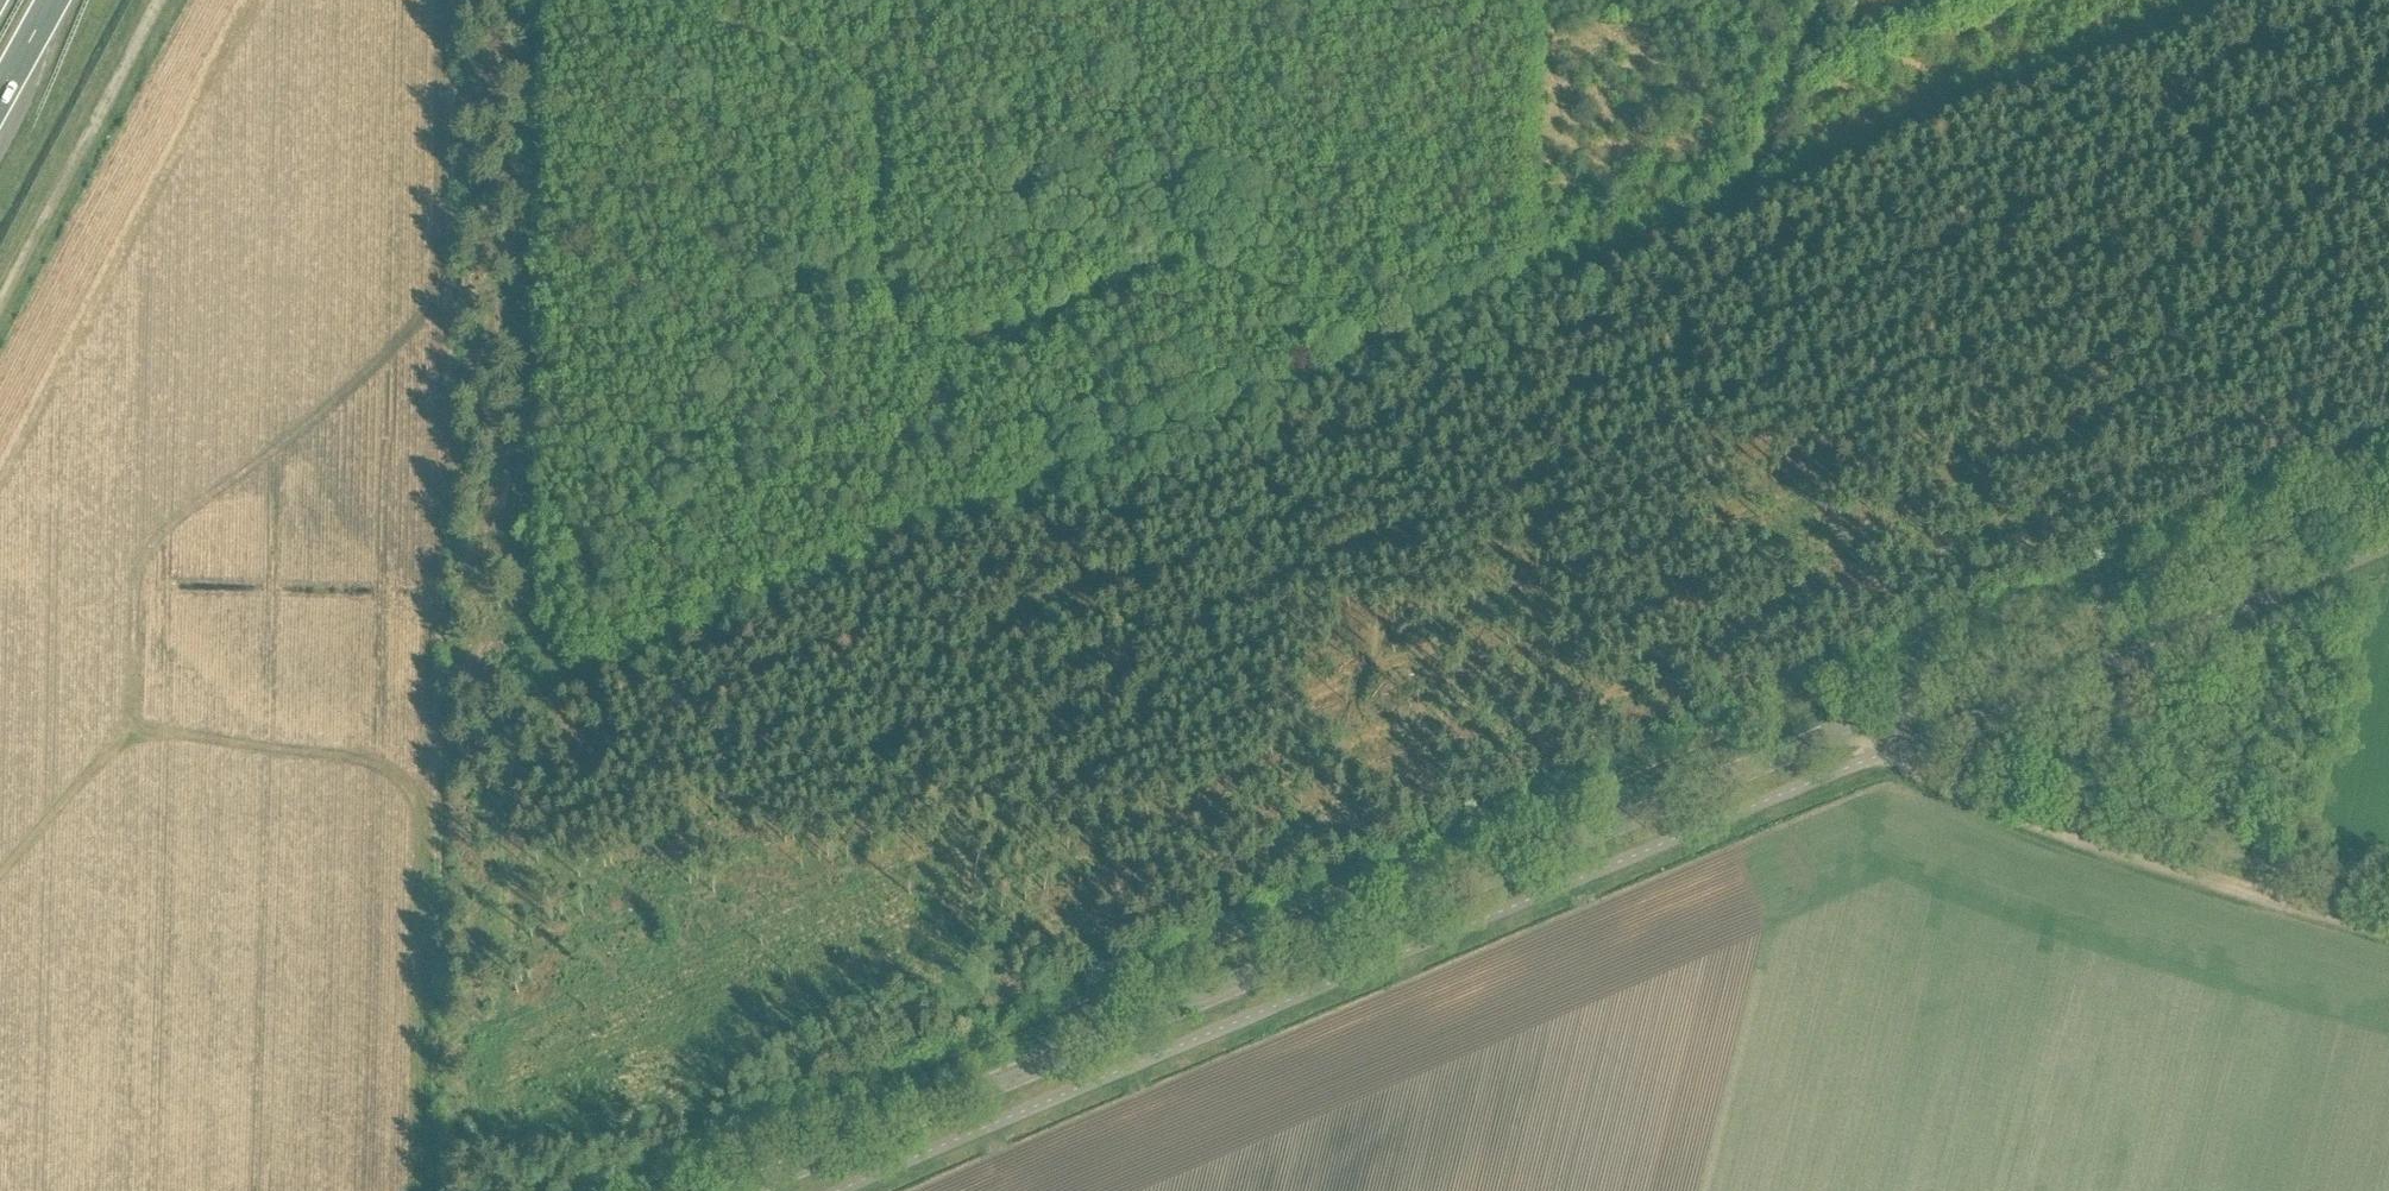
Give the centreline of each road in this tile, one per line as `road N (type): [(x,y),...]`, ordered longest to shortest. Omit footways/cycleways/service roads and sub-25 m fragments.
road 1 (tertiary): [(741,1190),(2388,504)]
road 2 (track): [(1826,0),(1737,199),(1543,273),(1382,348),(1299,293),(1213,270),(1137,274),(1008,345),(940,351),(902,320),(881,279),(879,119),(859,78),(662,0)]
road 3 (track): [(1870,723),(1886,754),(1917,771),(2209,880),(2388,930)]
road 4 (track): [(0,307),(161,0)]

